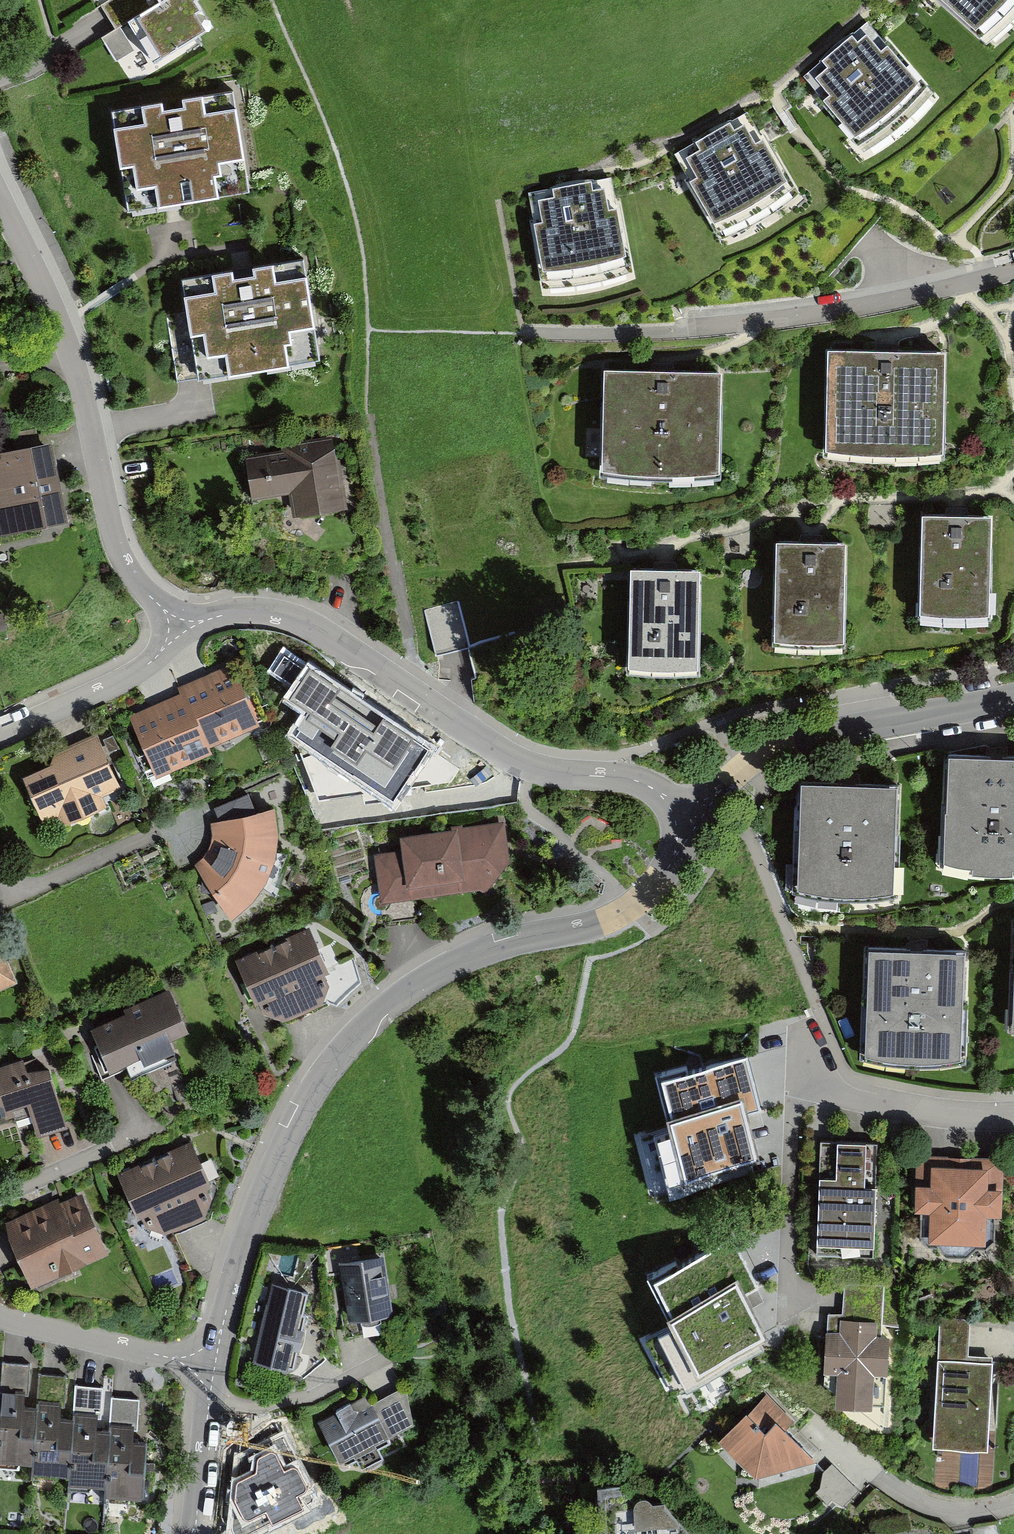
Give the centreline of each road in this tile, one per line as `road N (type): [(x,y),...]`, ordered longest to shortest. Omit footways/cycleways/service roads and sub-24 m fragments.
road 1 (residential): [(688,816),(675,856),(633,906),(597,925),(467,958),(359,1033),(307,1102),(278,1158),(223,1323),(202,1363)]
road 2 (residential): [(177,627),(250,612),(301,621),(505,754),(548,772),(641,783),(688,816)]
road 3 (residential): [(1013,270),(810,315),(673,331),(528,333)]
road 4 (residential): [(177,627),(124,564),(60,324),(0,199)]
road 5 (residential): [(1013,699),(792,740),(746,766),(688,816)]
road 6 (residential): [(0,734),(135,674),(177,627)]
road 7 (residential): [(202,1363),(0,1315)]
road 8 (residential): [(1013,1113),(921,1108),(871,1095),(847,1071)]
road 9 (residential): [(202,1363),(210,1399),(195,1533)]
road 10 (residential): [(1013,1503),(939,1509),(881,1479)]

